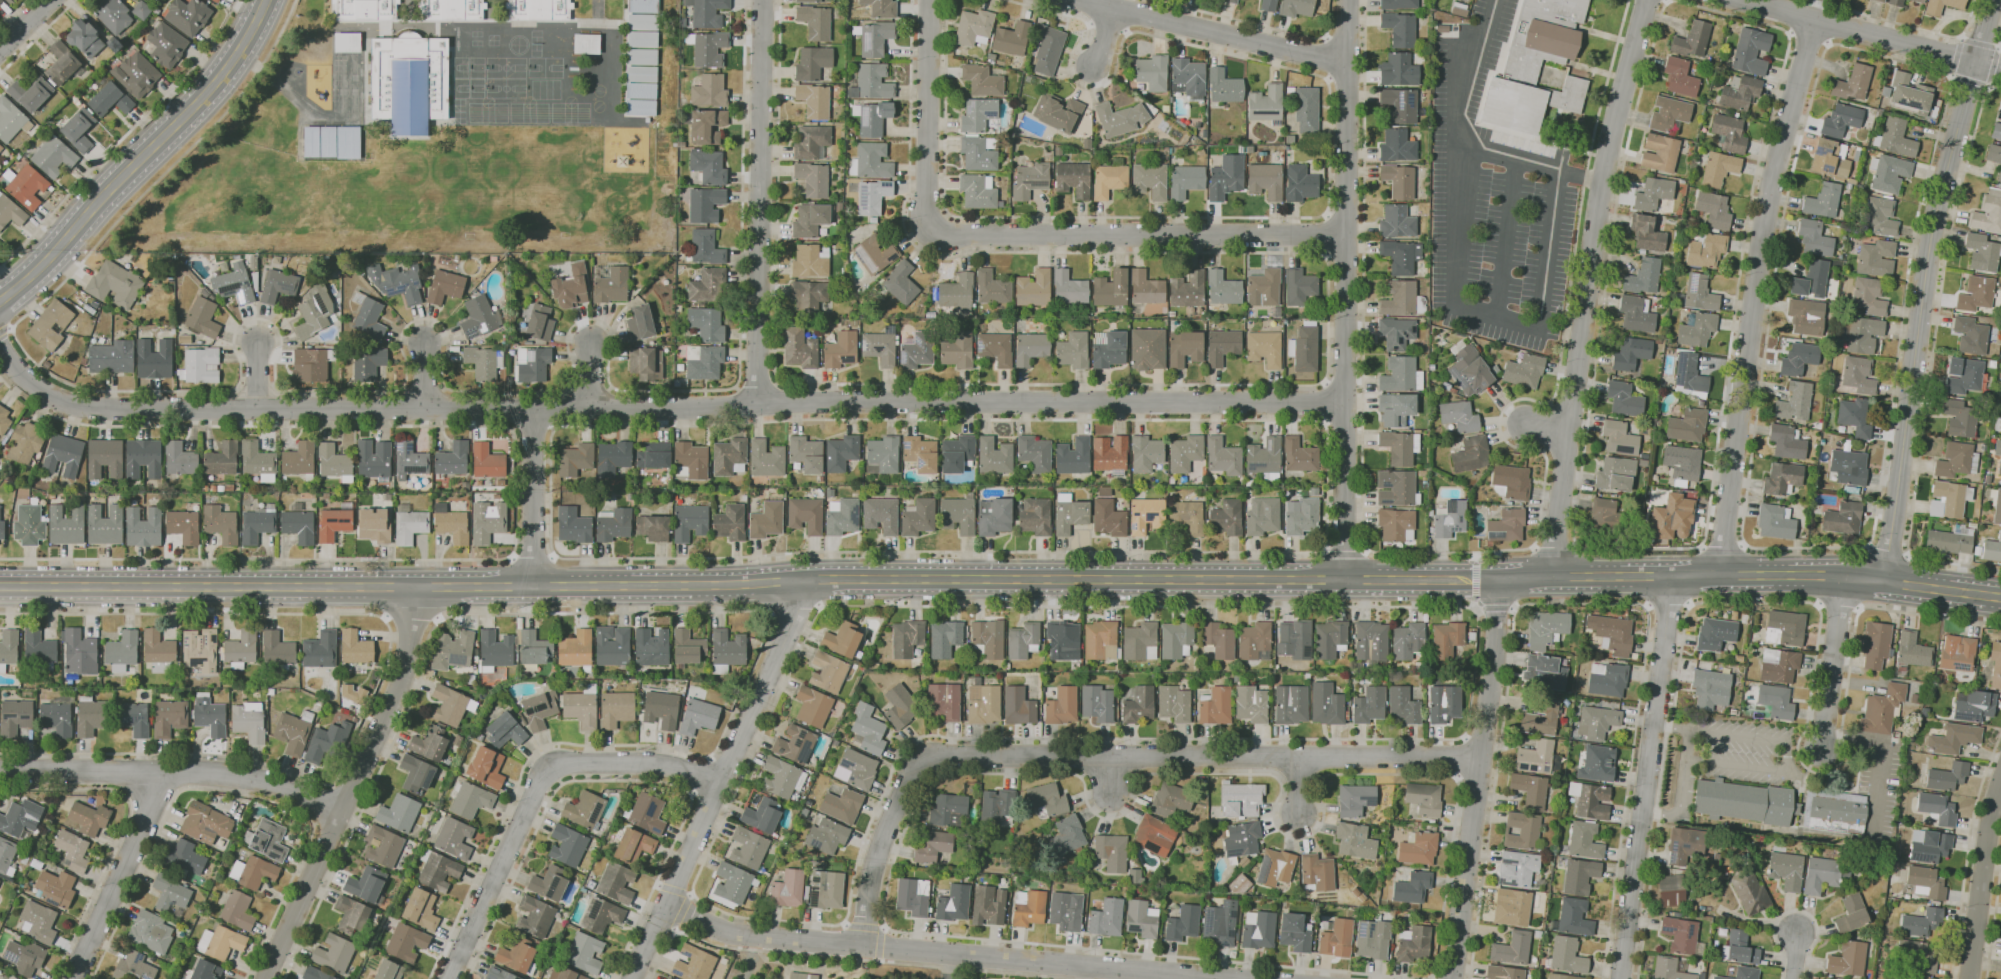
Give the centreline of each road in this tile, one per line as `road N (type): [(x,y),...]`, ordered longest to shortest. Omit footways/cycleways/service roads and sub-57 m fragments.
road 1 (secondary): [(2000,598),(1818,575),(0,586)]
road 2 (residential): [(1345,402),(104,409),(40,389),(0,343)]
road 3 (residential): [(1482,759),(925,760),(875,862),(862,946)]
road 4 (residential): [(1648,0),(1598,206),(1549,577)]
road 5 (residential): [(1349,0),(1346,579)]
road 6 (residential): [(1814,20),(1766,216),(1717,576)]
road 7 (residential): [(1221,978),(725,933),(667,904)]
road 8 (residential): [(1975,63),(1928,253),(1882,581)]
road 9 (residential): [(814,579),(633,978)]
road 10 (residential): [(415,586),(396,692),(266,978)]
road 11 (residential): [(1346,235),(957,236),(930,229)]
road 12 (residential): [(720,784),(650,763),(549,765),(450,978)]
road 13 (residential): [(1673,576),(1621,978)]
road 14 (residential): [(763,0),(759,404)]
road 15 (secondary): [(0,301),(228,67),(266,0)]
road 16 (residential): [(1500,578),(1451,978)]
road 17 (residential): [(344,811),(212,772),(0,771)]
road 18 (residential): [(1348,58),(1080,0)]
road 19 (residential): [(2000,70),(1740,0)]
road 20 (residential): [(929,0),(930,229)]
road 21 (residential): [(151,771),(145,821),(72,978)]
road 22 (residential): [(2000,788),(1969,978)]
road 23 (residential): [(1820,752),(1844,576)]
road 24 (residential): [(533,410),(534,586)]

